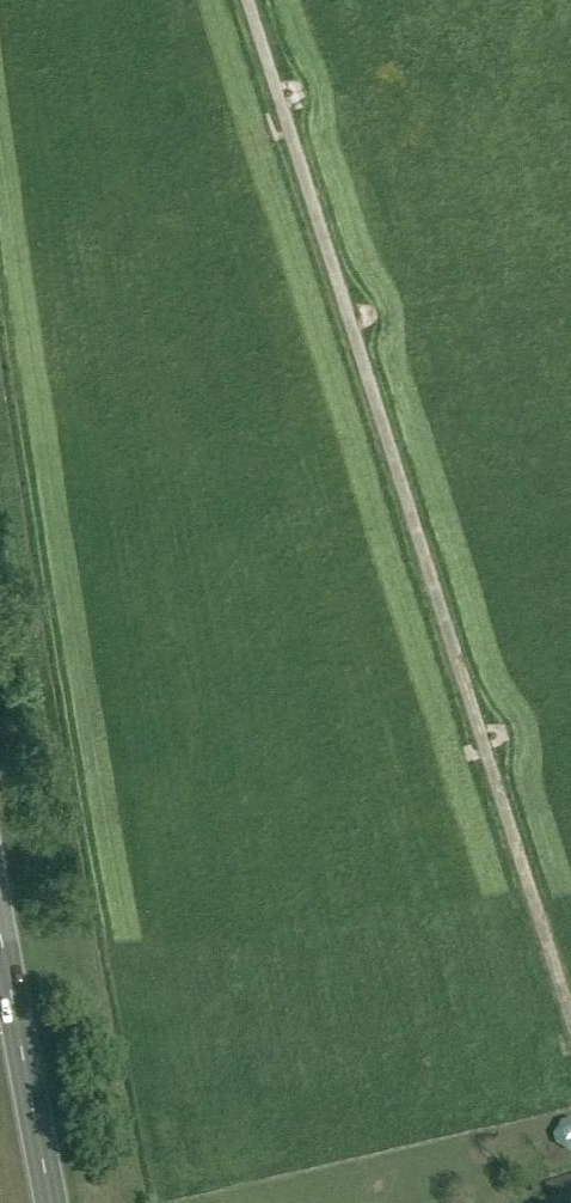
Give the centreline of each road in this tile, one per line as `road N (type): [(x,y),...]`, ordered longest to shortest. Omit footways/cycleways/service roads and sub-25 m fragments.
road 1 (primary): [(51,1202),(0,942)]

